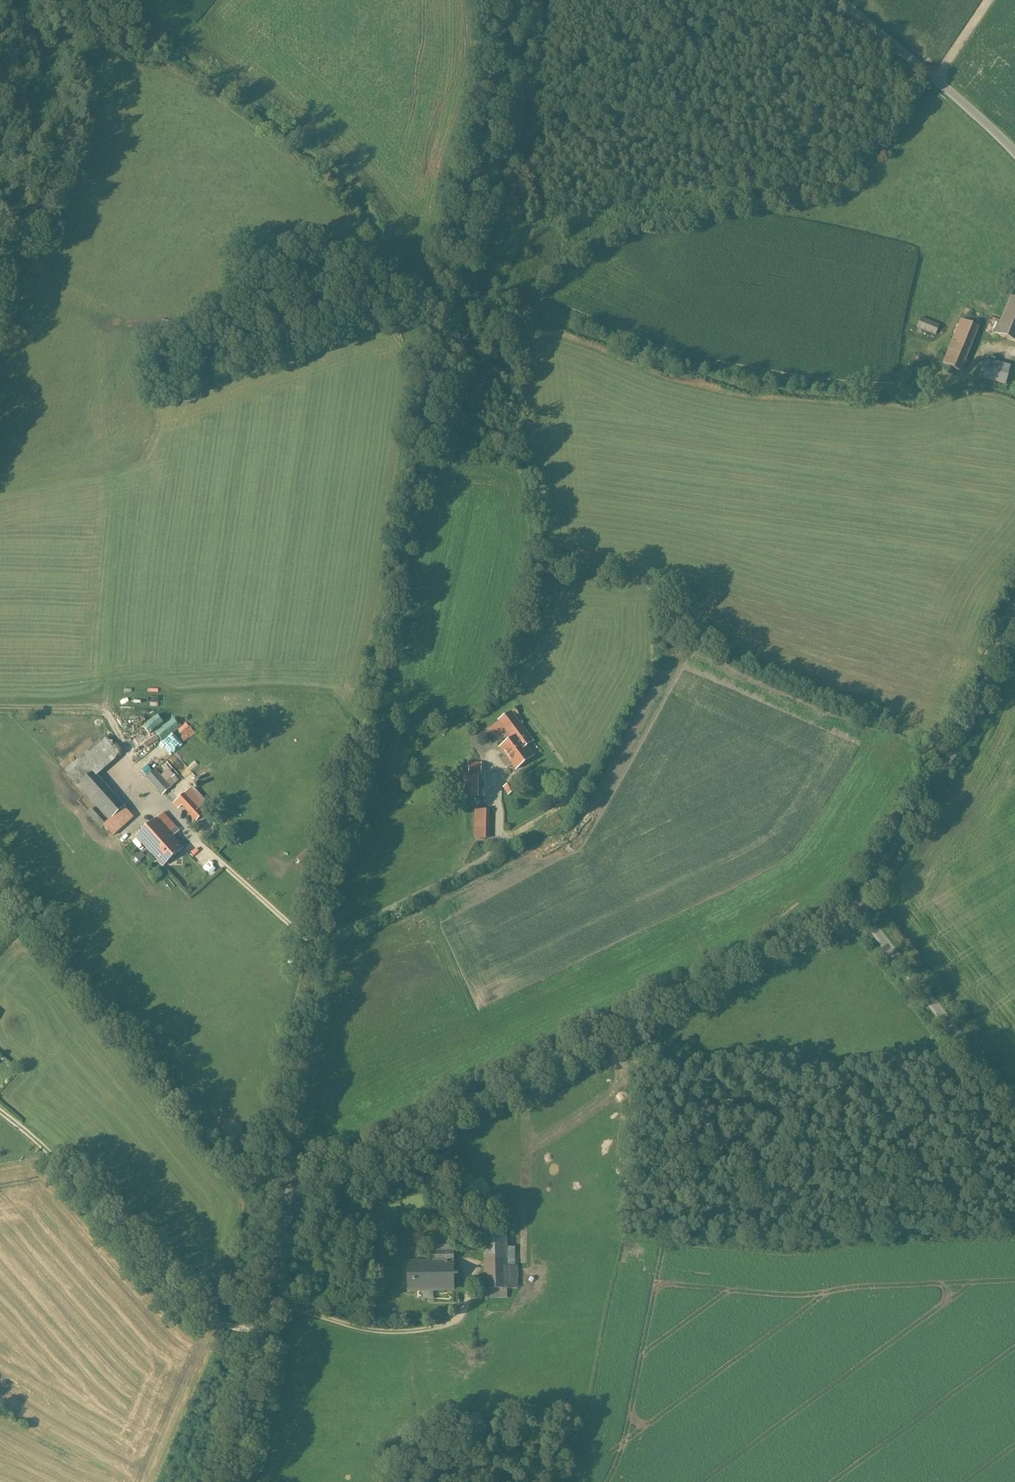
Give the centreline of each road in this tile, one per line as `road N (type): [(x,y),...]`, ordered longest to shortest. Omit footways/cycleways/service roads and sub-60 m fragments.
road 1 (track): [(338,936),(362,758),(456,306)]
road 2 (residential): [(285,1191),(856,903)]
road 3 (residential): [(856,903),(959,739),(1014,613)]
road 4 (track): [(460,288),(519,0)]
road 5 (unclassified): [(1014,1108),(856,903)]
road 6 (unclassified): [(1014,154),(838,0)]
road 7 (residential): [(232,1481),(257,1333)]
road 8 (unclassified): [(257,1333),(285,1191)]

